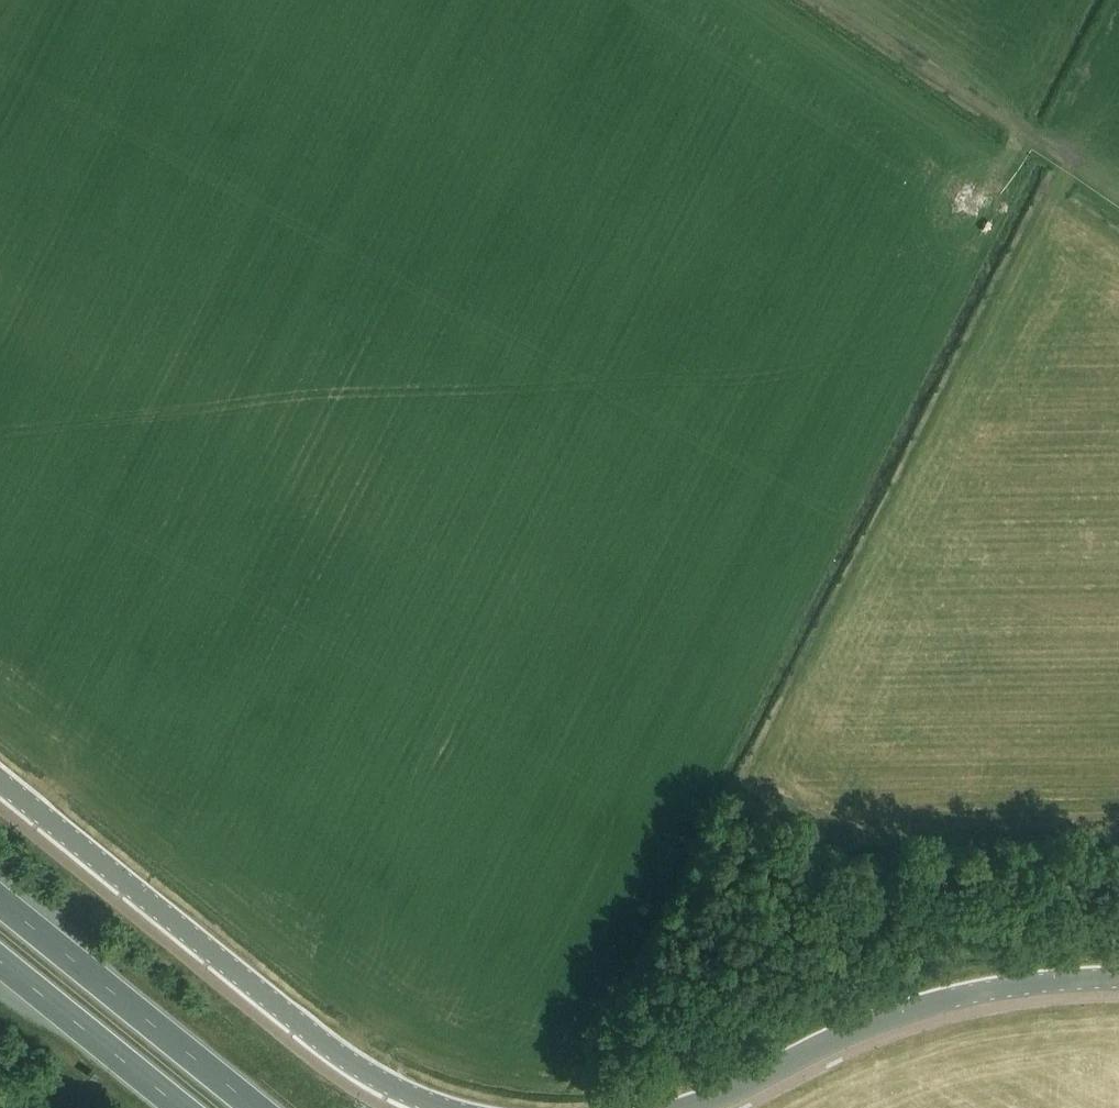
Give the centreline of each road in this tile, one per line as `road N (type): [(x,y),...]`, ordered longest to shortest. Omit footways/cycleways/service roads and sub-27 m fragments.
road 1 (unclassified): [(440,1107),(344,1061),(0,782)]
road 2 (unclassified): [(688,1107),(917,1004),(994,986),(1118,977)]
road 3 (trunk): [(258,1107),(0,901)]
road 4 (trunk): [(0,958),(184,1107)]

